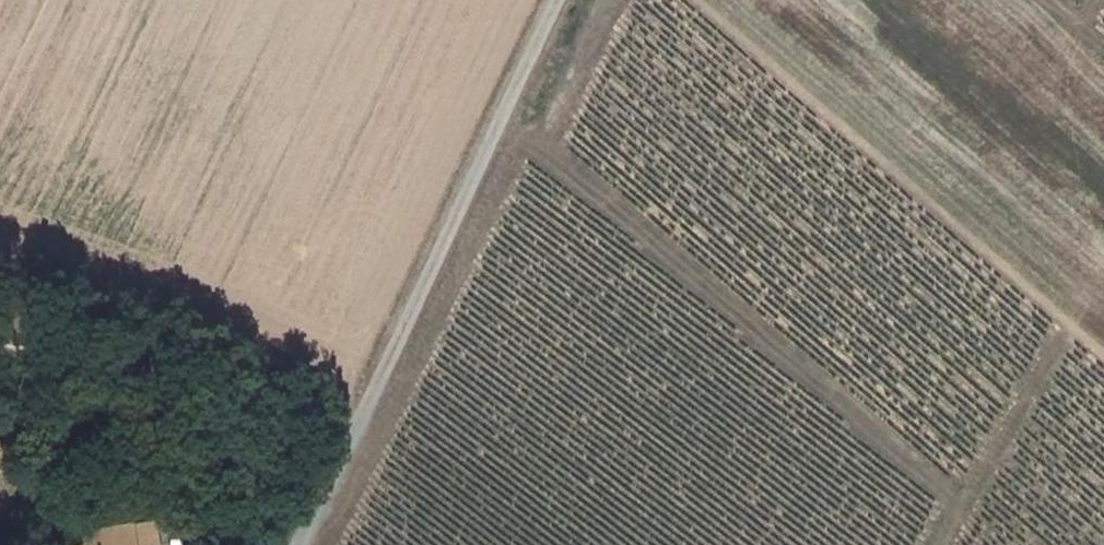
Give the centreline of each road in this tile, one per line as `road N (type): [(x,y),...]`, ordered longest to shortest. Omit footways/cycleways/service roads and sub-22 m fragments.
road 1 (track): [(558,0),(361,421)]
road 2 (residential): [(361,421),(303,544)]

